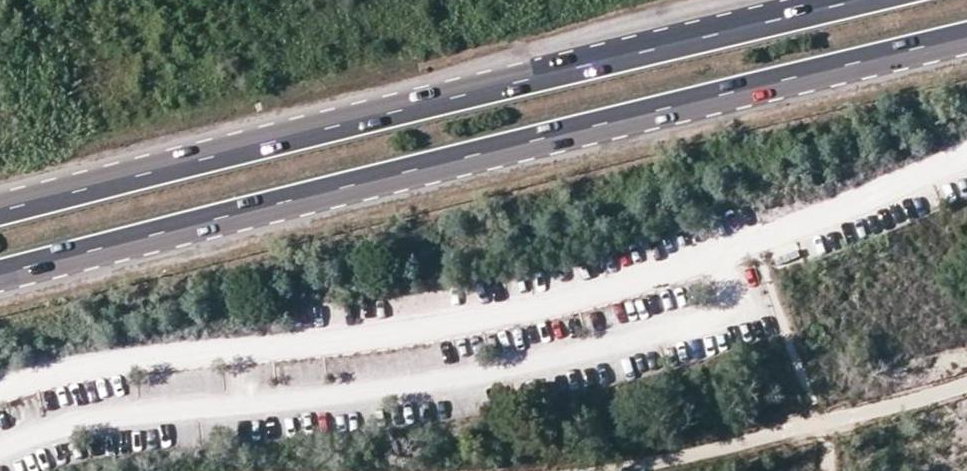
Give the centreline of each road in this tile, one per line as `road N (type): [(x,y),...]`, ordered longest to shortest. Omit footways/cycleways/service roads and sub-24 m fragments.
road 1 (trunk): [(0,274),(966,37)]
road 2 (trunk): [(847,0),(0,207)]

